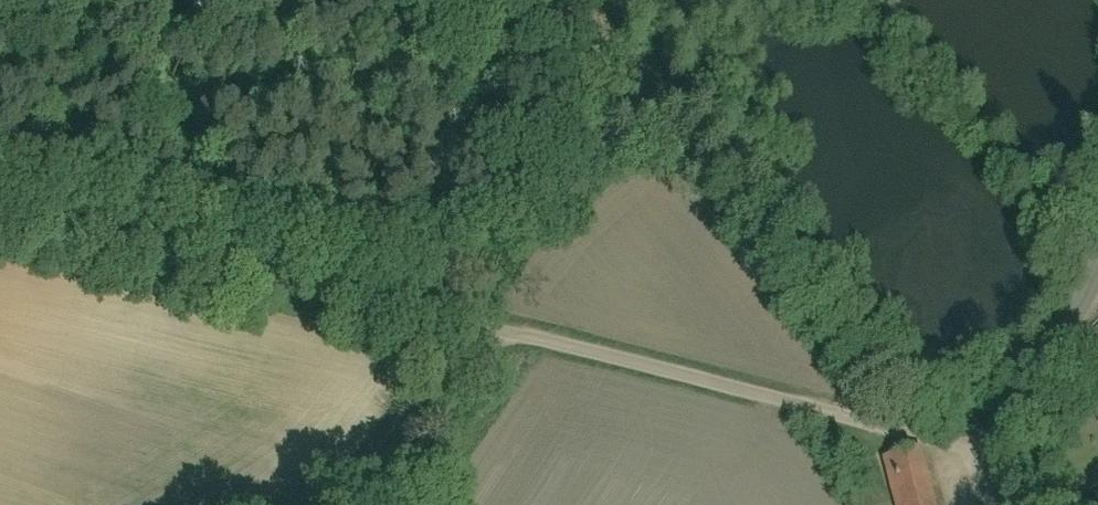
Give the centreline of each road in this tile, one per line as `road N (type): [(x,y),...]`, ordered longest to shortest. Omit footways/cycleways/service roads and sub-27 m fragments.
road 1 (unclassified): [(1000,459),(0,204)]
road 2 (track): [(314,504),(489,328)]
road 3 (unclassified): [(1000,459),(1097,290)]

